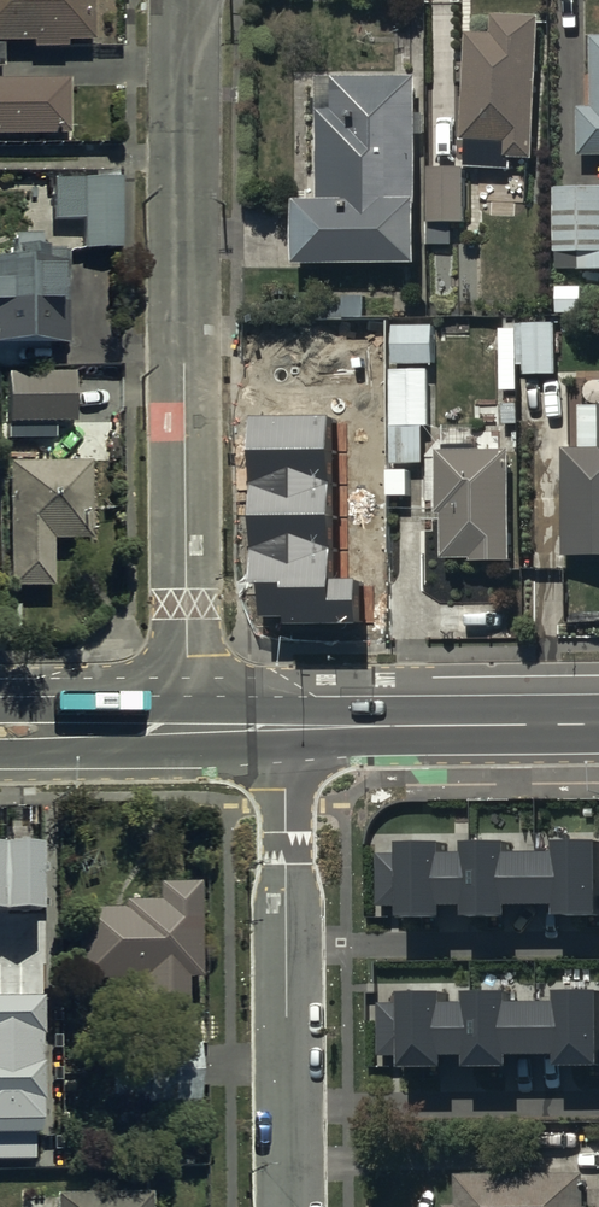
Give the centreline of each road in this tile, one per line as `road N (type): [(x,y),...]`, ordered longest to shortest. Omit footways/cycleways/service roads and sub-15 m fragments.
road 1 (residential): [(188,723),(185,0)]
road 2 (residential): [(288,1206),(285,727)]
road 3 (secondary): [(285,727),(598,724)]
road 4 (secondary): [(0,726),(188,723)]

